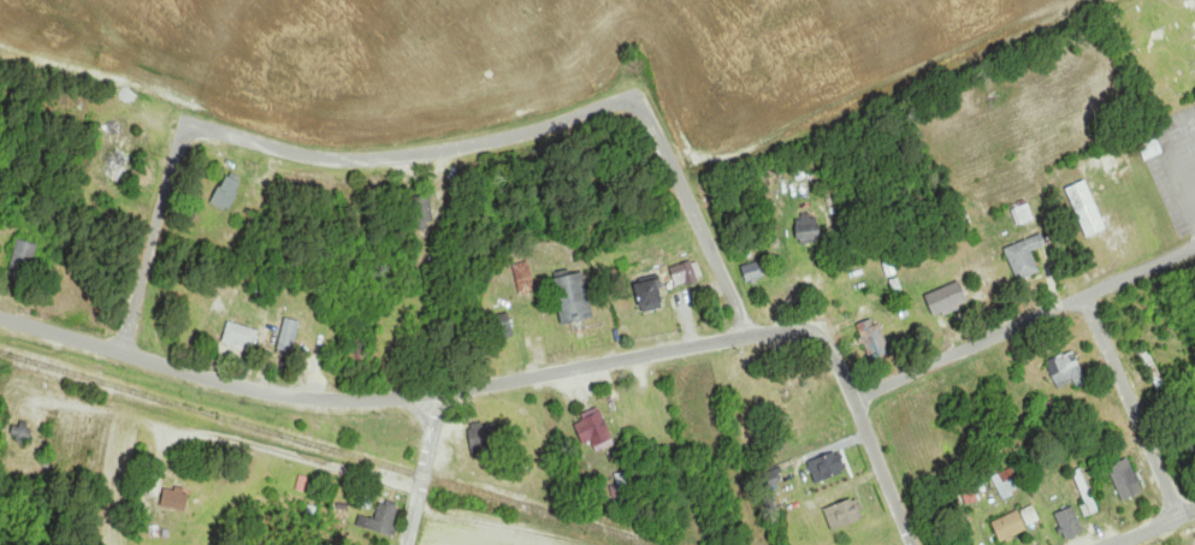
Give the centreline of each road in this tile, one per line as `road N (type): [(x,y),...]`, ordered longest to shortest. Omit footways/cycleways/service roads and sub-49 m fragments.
road 1 (residential): [(853,397),(834,353),(791,331),(432,395),(350,401),(253,390),(0,317)]
road 2 (residential): [(626,101),(497,138),(389,156),(295,152),(196,125),(172,166),(122,353)]
road 3 (residential): [(853,397),(1194,247)]
road 4 (residential): [(752,336),(651,122),(626,101)]
road 5 (residential): [(1179,516),(1085,295)]
road 6 (residential): [(912,544),(853,397)]
road 7 (residential): [(432,395),(430,451),(407,544)]

